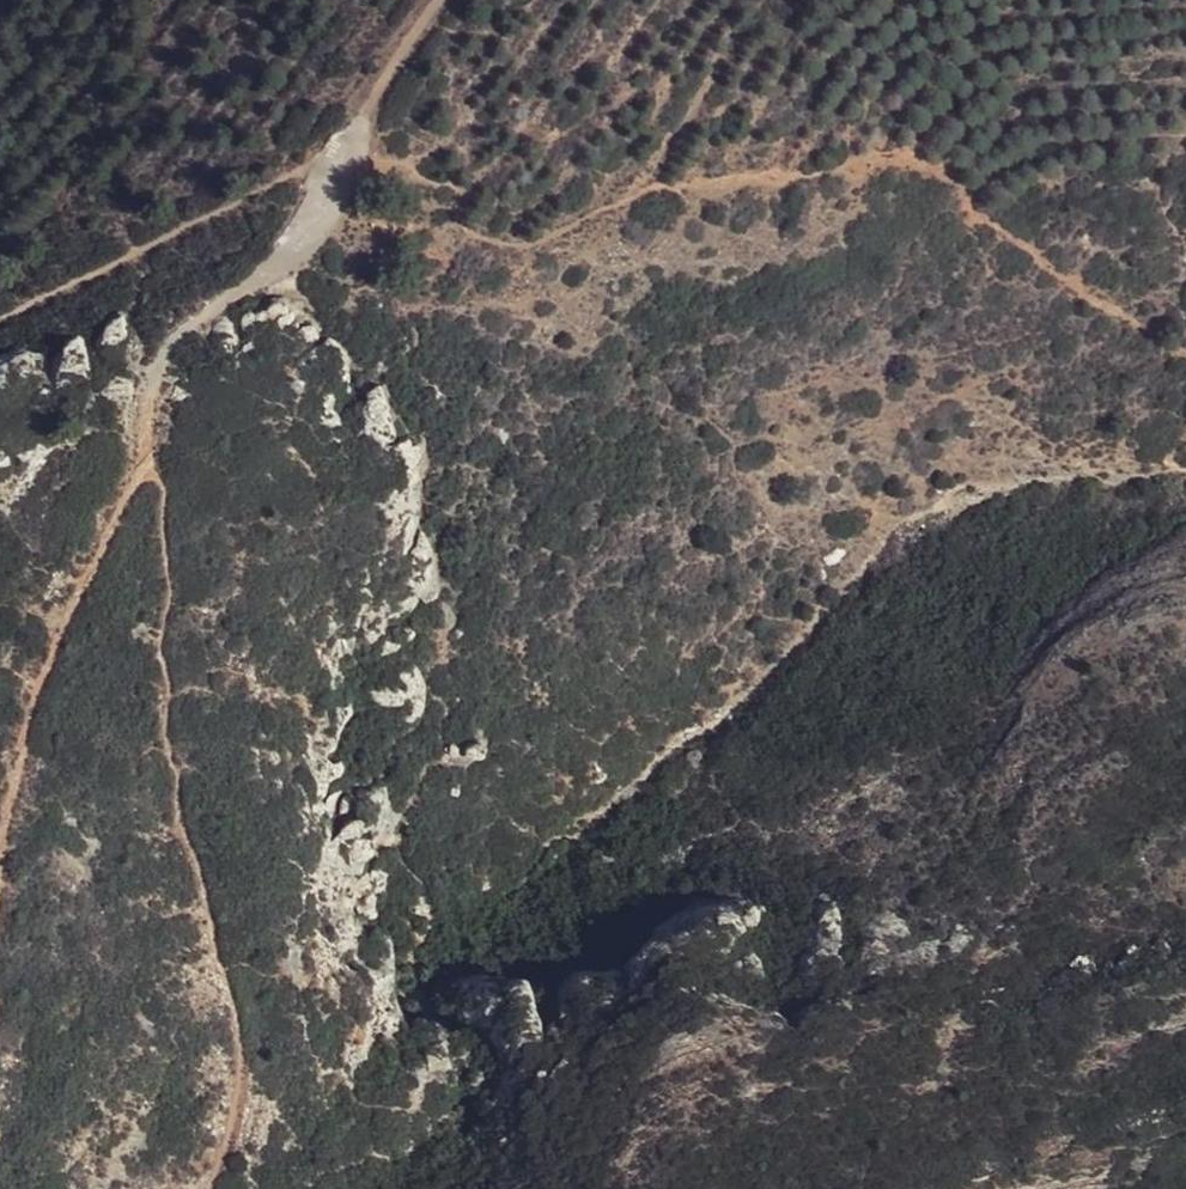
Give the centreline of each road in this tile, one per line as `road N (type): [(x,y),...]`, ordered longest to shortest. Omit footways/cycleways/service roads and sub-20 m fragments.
road 1 (track): [(0,864),(30,706),(147,464),(148,399),(167,343),(296,246),(354,131)]
road 2 (track): [(0,319),(299,169),(354,131),(442,0)]

